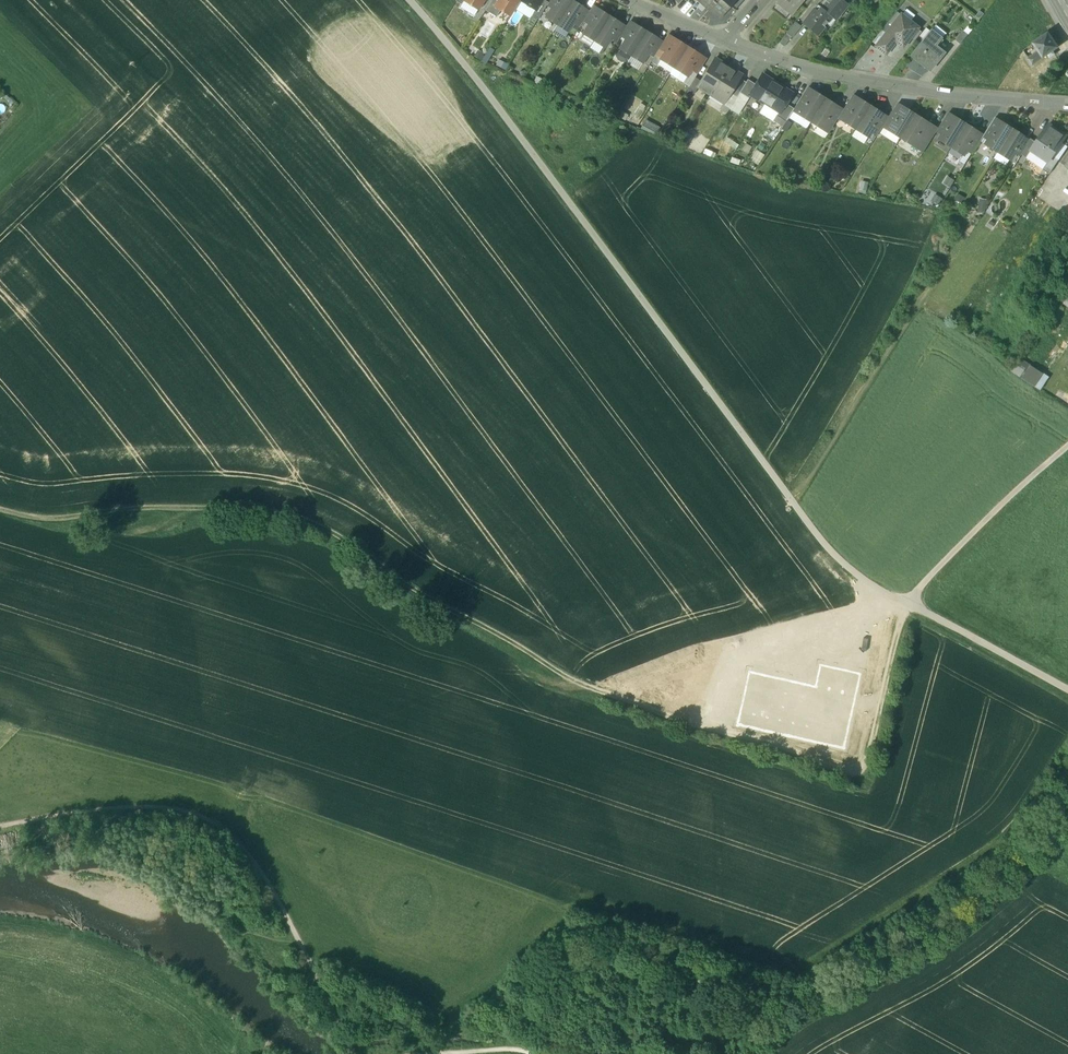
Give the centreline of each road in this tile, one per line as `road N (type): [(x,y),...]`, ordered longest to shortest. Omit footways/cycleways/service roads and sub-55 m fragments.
road 1 (track): [(1067,445),(916,595),(872,773),(858,779),(574,688),(517,647),(402,586),(350,545),(296,521),(125,514),(51,526),(0,514)]
road 2 (track): [(1067,690),(872,588),(838,558),(411,0)]
road 3 (track): [(0,835),(163,812),(229,834),(269,879),(304,940),(354,1053)]
road 4 (residential): [(1067,105),(842,75),(726,38)]

